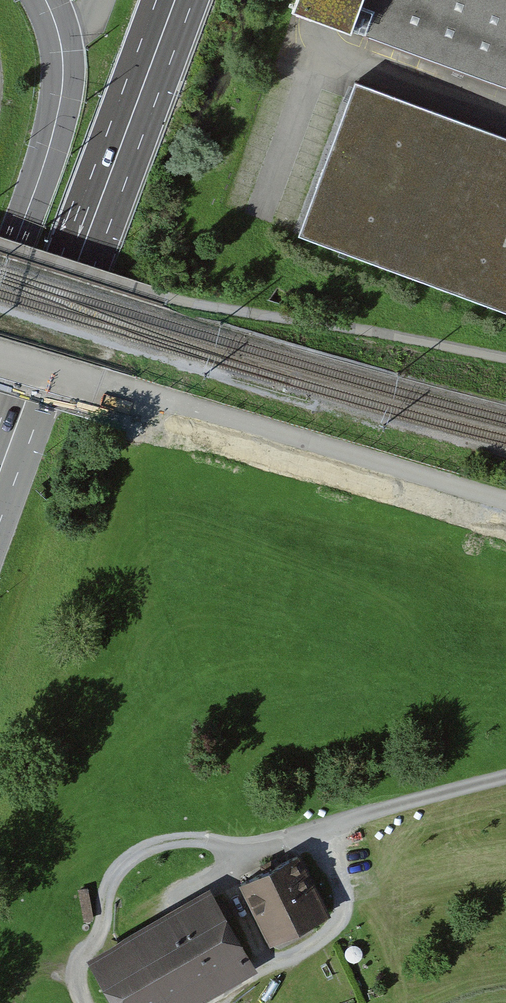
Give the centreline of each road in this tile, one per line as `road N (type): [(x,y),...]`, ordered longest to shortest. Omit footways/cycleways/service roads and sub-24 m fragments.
road 1 (primary): [(175,0),(0,470)]
road 2 (residential): [(131,392),(505,500)]
road 3 (tertiary): [(46,0),(62,48),(61,97),(0,288)]
road 4 (track): [(505,777),(373,812),(230,870)]
road 5 (track): [(230,870),(217,845),(183,842),(148,850),(121,870),(96,940),(77,962),(84,1002)]
road 6 (track): [(266,965),(324,937),(341,914),(322,830)]
road 7 (residential): [(131,392),(0,356)]

